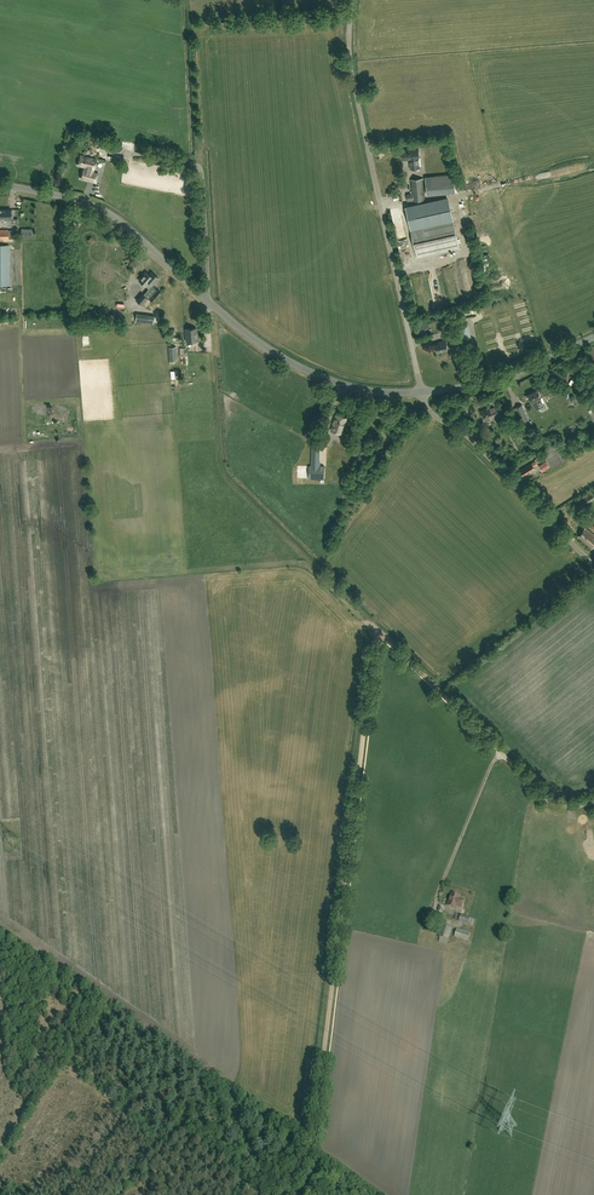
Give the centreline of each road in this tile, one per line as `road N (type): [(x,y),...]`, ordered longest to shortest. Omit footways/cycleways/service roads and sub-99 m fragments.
road 1 (track): [(435,685),(387,639),(376,641),(312,1144)]
road 2 (tertiary): [(421,393),(358,389),(289,362),(120,221),(78,201),(0,184)]
road 3 (unclassified): [(421,393),(352,68),(354,0)]
road 4 (unclassified): [(593,568),(467,436),(432,413),(421,393)]
road 5 (tertiary): [(421,393),(513,374),(593,338)]
road 6 (track): [(440,891),(502,753)]

